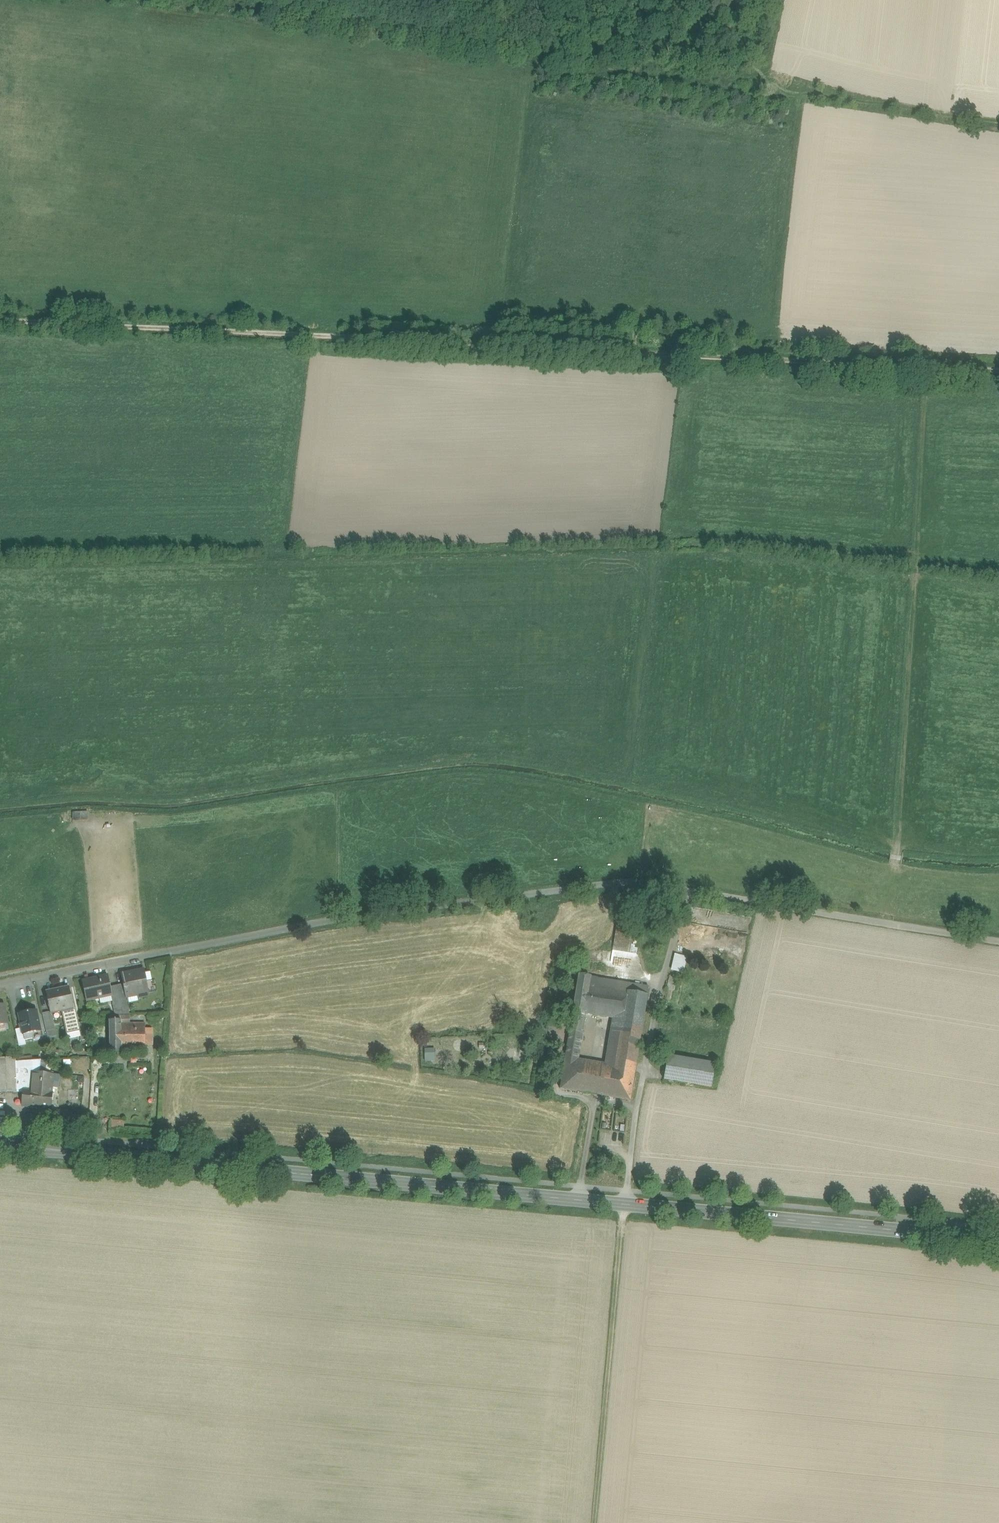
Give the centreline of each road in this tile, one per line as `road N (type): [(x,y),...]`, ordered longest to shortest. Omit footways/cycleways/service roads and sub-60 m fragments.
road 1 (secondary): [(0,1148),(550,1196),(998,1247)]
road 2 (track): [(0,320),(998,372)]
road 3 (unclassified): [(998,942),(630,882),(337,919),(172,952)]
road 4 (track): [(213,0),(777,78),(803,93),(998,121)]
road 5 (residential): [(172,952),(0,986)]

